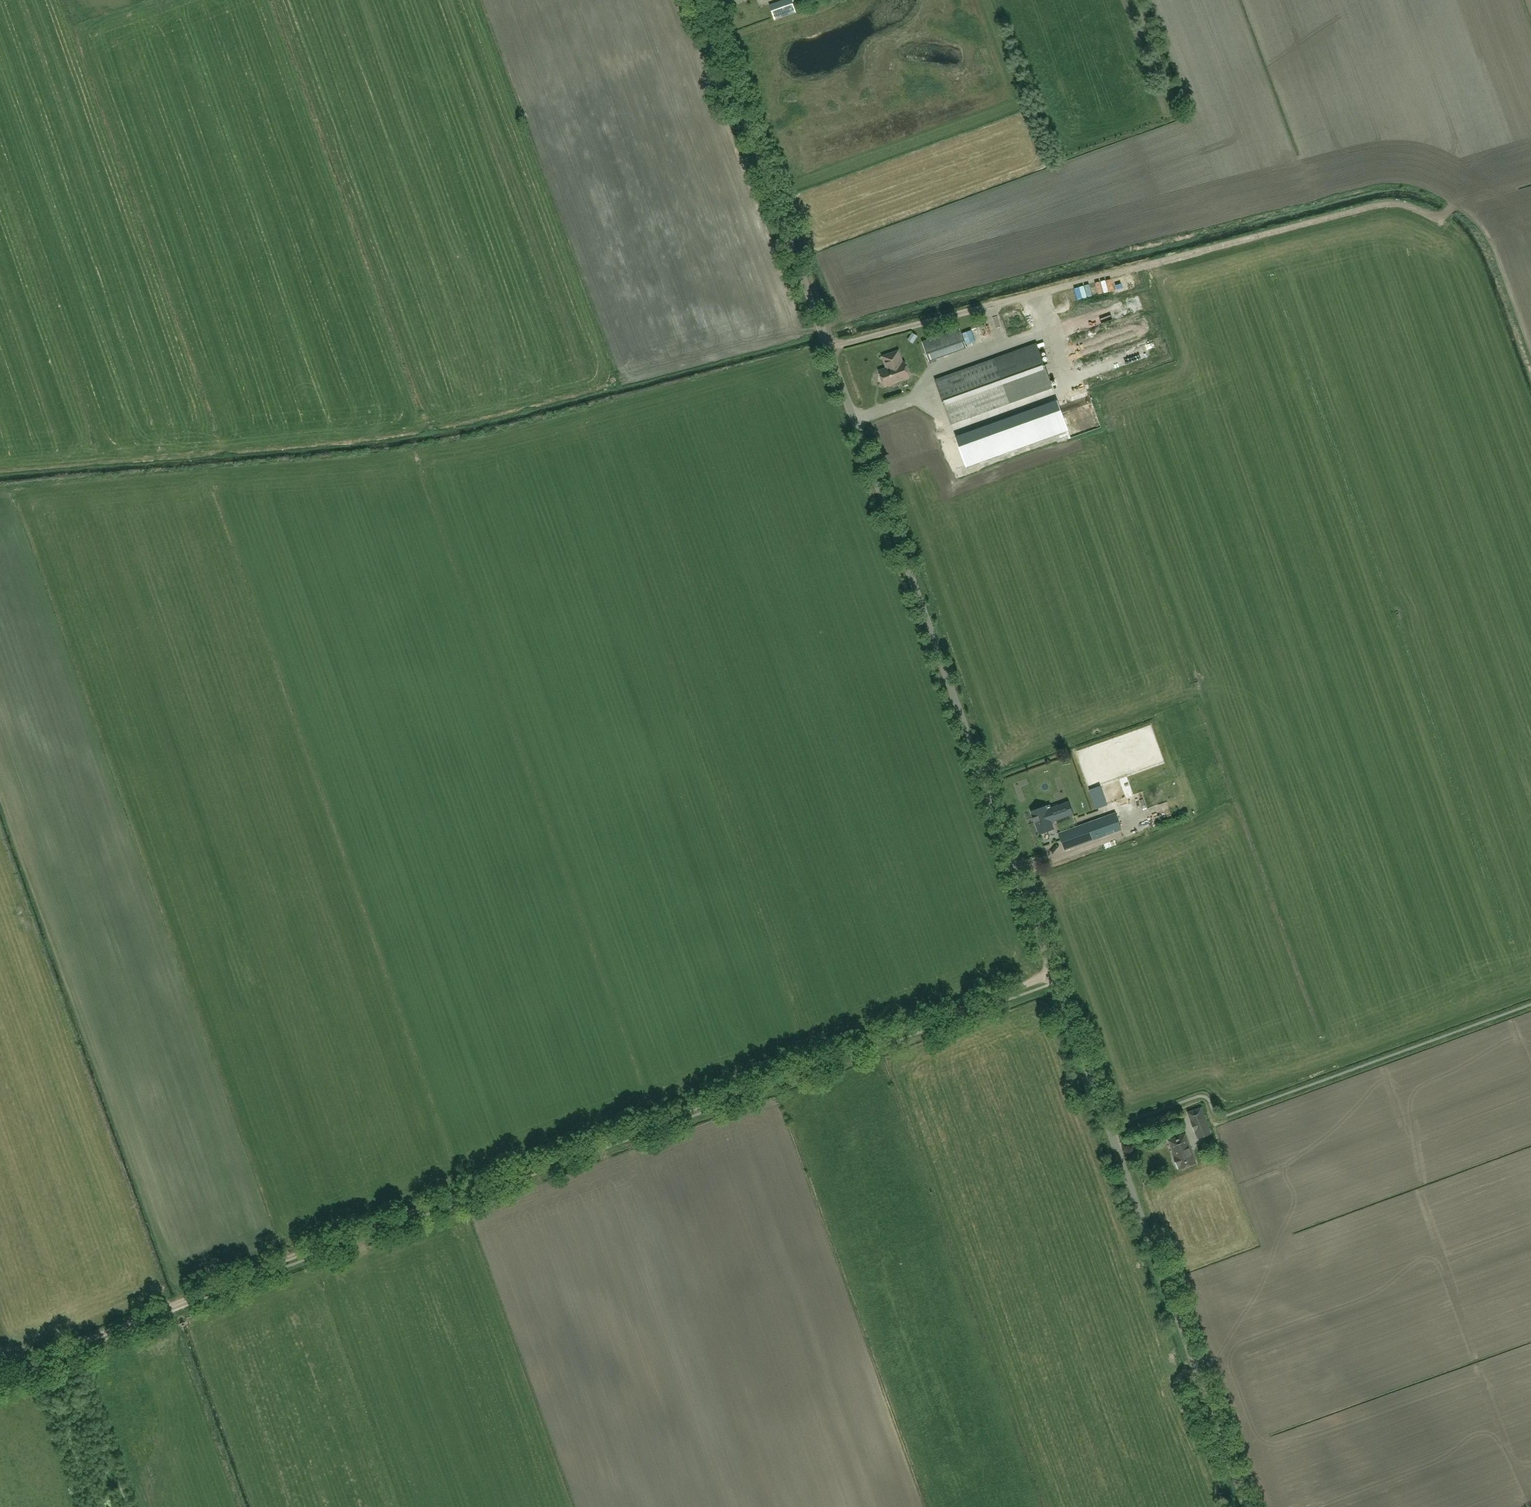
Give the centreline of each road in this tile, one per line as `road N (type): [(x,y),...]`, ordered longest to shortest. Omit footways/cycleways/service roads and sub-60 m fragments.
road 1 (unclassified): [(1249,1506),(702,0)]
road 2 (track): [(0,1377),(236,1277),(1053,972)]

